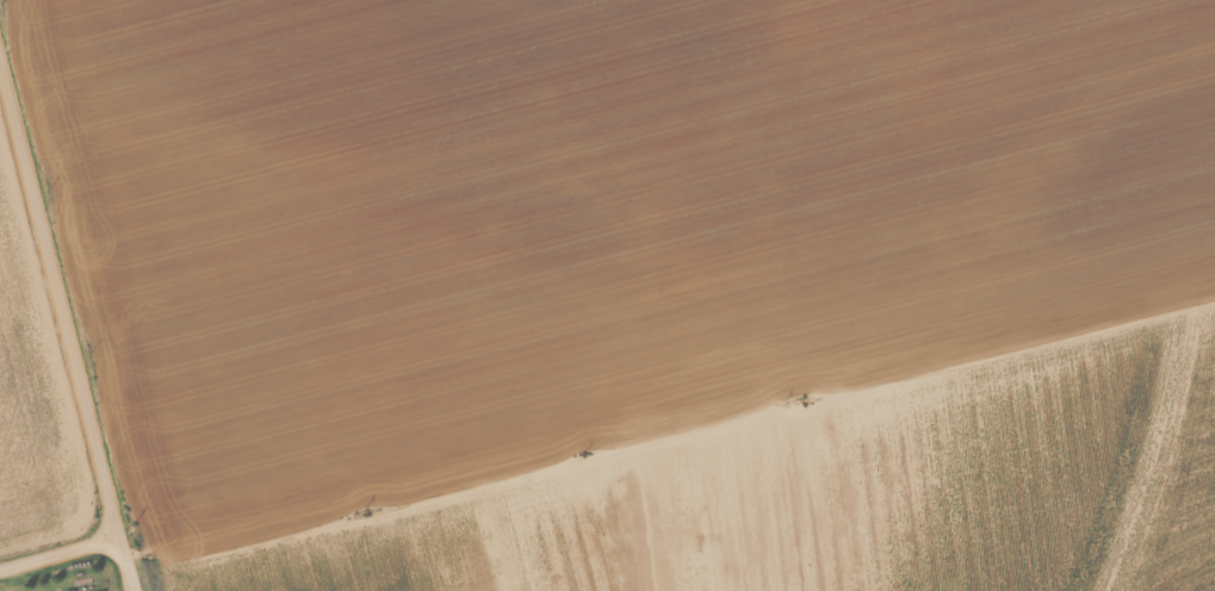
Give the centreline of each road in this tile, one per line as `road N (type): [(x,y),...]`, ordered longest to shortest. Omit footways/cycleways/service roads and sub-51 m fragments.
road 1 (residential): [(82,553),(763,416)]
road 2 (residential): [(126,590),(82,553),(76,402),(0,93)]

